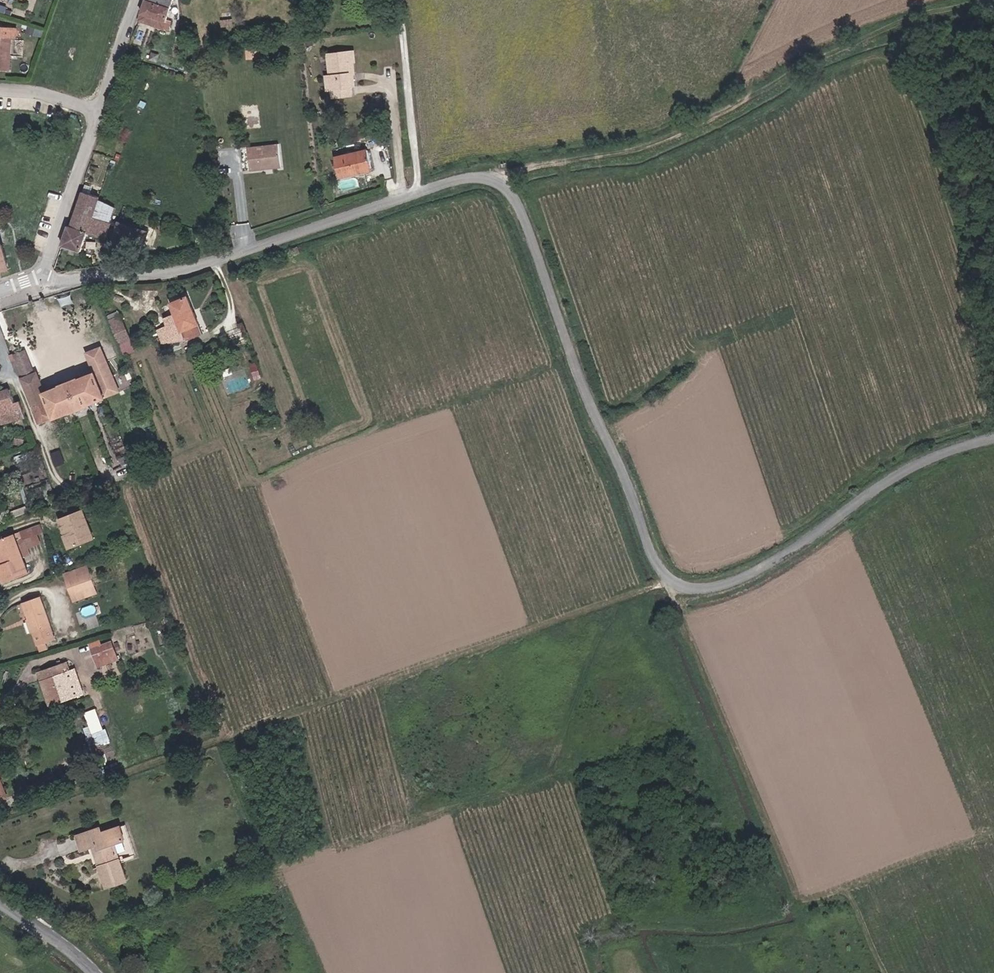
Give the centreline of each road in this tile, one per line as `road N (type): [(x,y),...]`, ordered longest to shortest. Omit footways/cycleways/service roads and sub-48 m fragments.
road 1 (residential): [(39,273),(179,268),(476,175),(499,179),(521,216),(653,556),(670,581),(690,588),(746,576),(915,467),(993,439)]
road 2 (track): [(651,589),(0,820)]
road 3 (track): [(670,581),(792,900),(993,831)]
road 4 (track): [(978,0),(931,13),(683,138),(499,179)]
road 5 (residential): [(97,112),(39,273)]
road 6 (tertiary): [(0,900),(97,972)]

